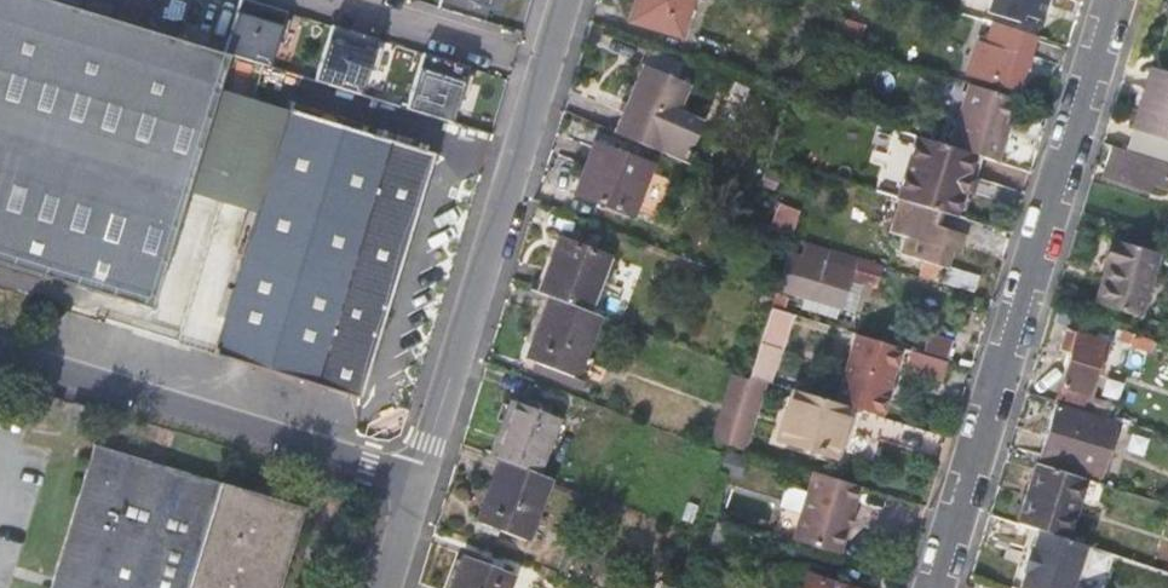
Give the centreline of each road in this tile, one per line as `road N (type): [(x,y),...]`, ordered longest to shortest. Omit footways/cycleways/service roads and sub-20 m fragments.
road 1 (residential): [(934,587),(1112,0)]
road 2 (residential): [(563,0),(418,479)]
road 3 (unclassified): [(418,479),(0,352)]

